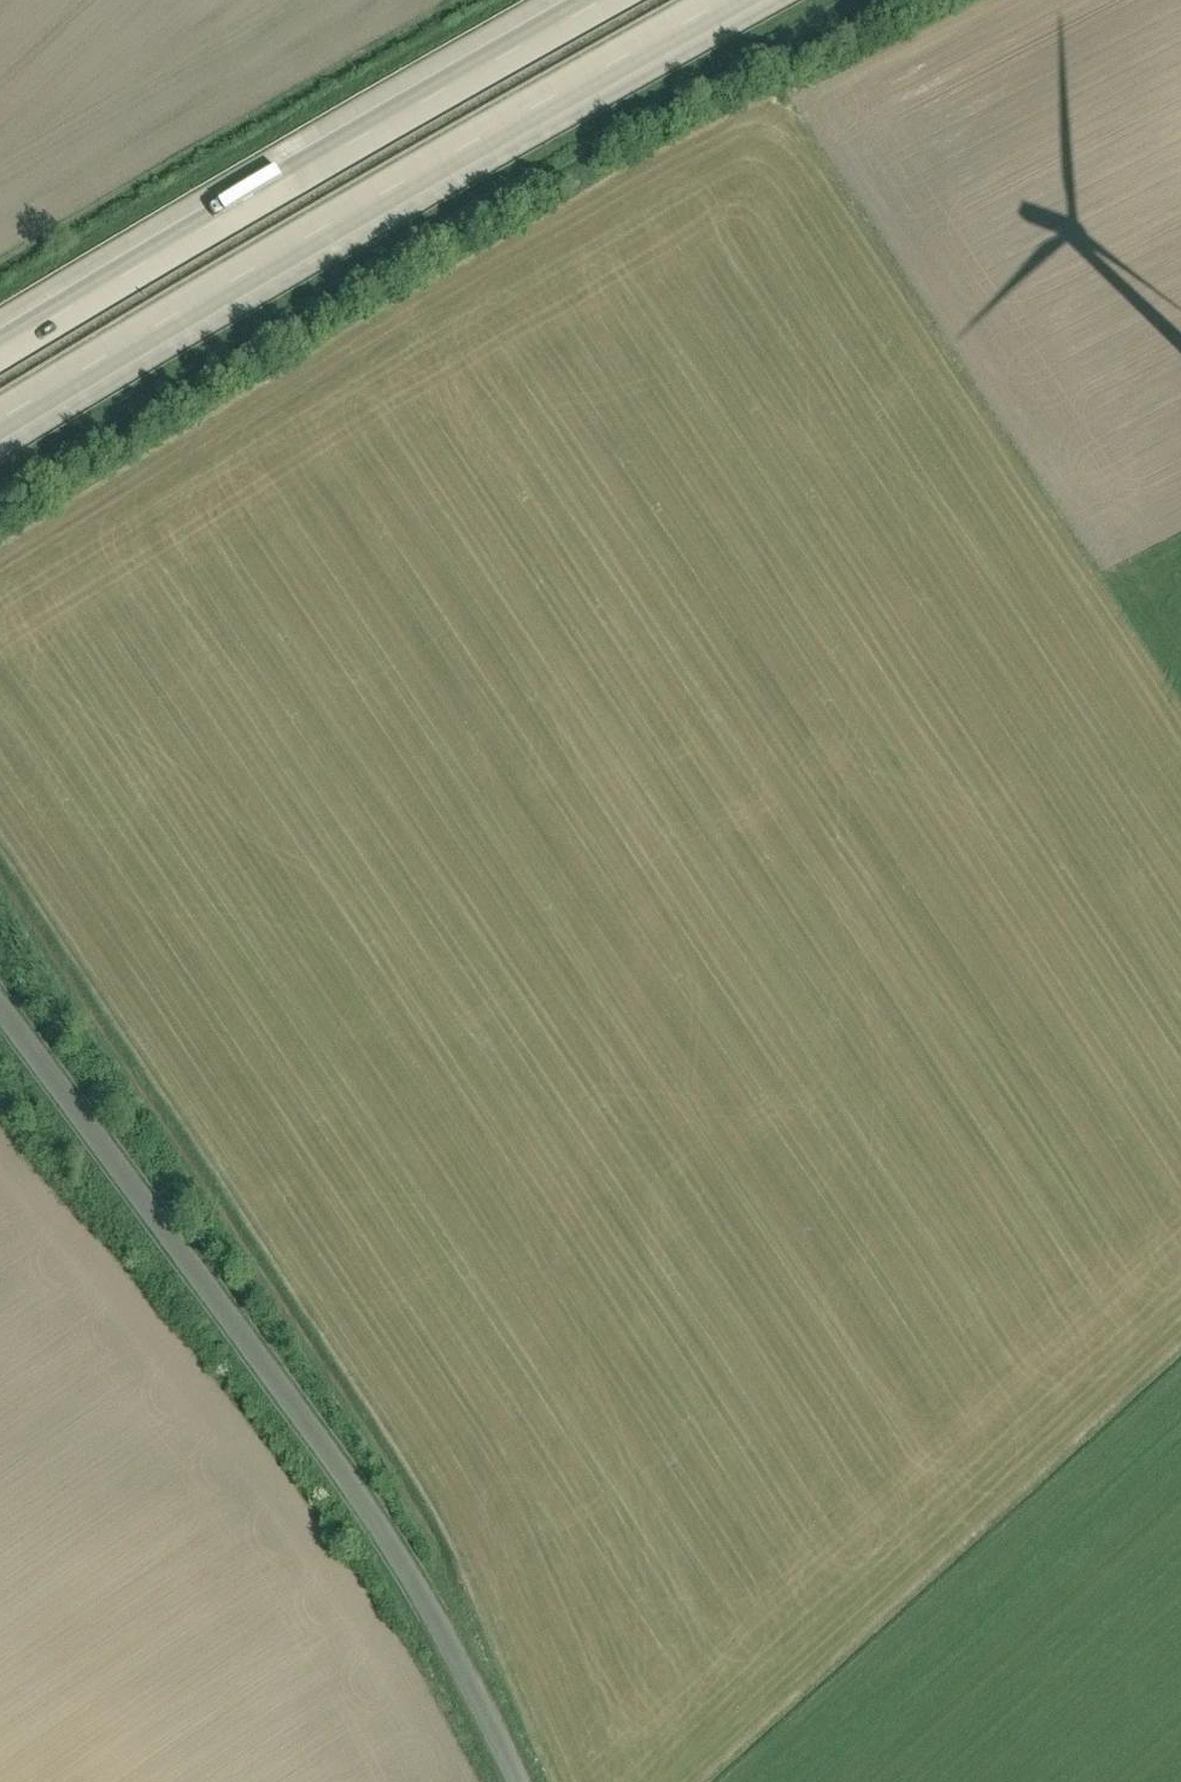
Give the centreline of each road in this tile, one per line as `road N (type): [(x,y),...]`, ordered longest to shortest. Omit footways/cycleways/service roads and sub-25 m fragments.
road 1 (unclassified): [(510,1781),(394,1557),(0,1016)]
road 2 (motorway): [(0,429),(745,0)]
road 3 (motorway): [(592,0),(0,340)]

